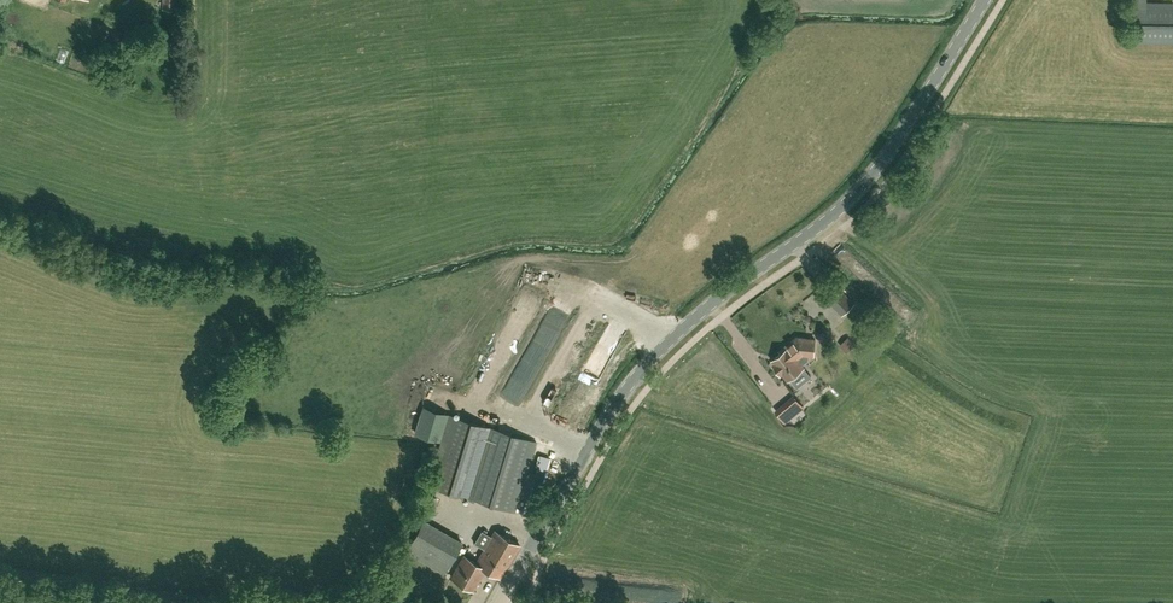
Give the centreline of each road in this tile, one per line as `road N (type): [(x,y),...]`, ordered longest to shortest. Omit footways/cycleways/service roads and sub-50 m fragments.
road 1 (tertiary): [(501,602),(631,384),(723,293),(857,188),(984,0)]
road 2 (unclassified): [(0,574),(212,602)]

